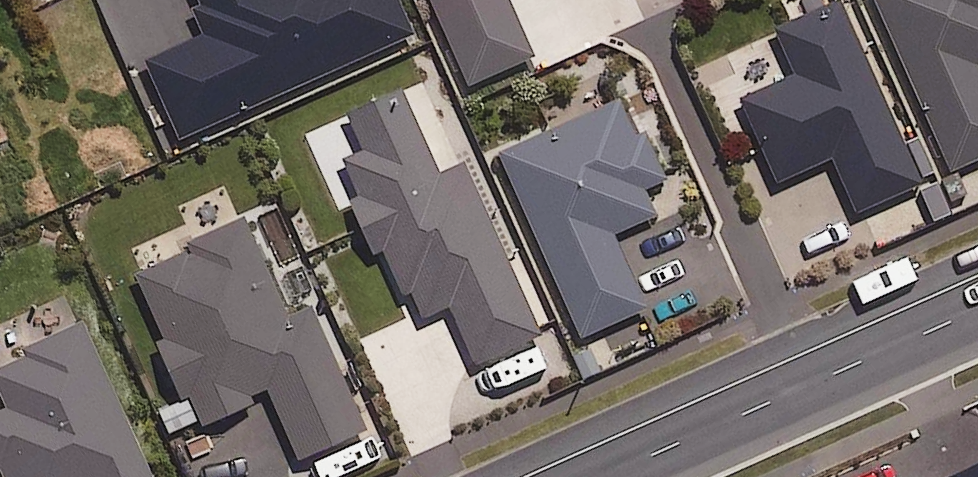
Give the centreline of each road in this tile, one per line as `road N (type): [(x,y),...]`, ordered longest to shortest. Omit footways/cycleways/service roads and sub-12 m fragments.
road 1 (secondary): [(602,476),(977,309)]

